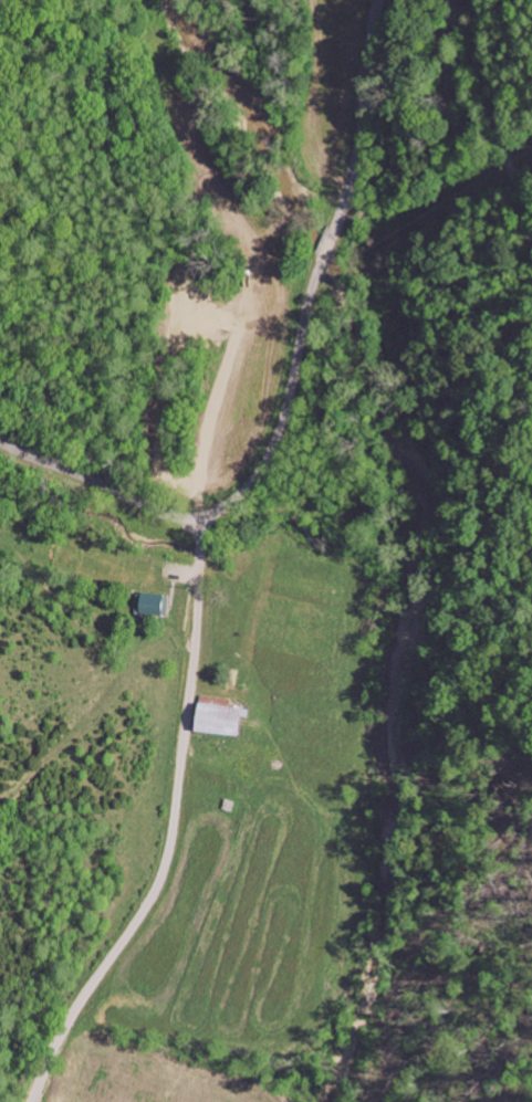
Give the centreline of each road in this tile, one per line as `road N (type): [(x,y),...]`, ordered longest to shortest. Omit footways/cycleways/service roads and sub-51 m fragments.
road 1 (residential): [(27,1101),(79,1003),(161,875),(197,638),(201,518)]
road 2 (residential): [(201,518),(240,492),(271,443),(345,188),(377,0)]
road 3 (residential): [(106,964),(262,970),(291,990),(289,1101)]
road 4 (residential): [(201,518),(160,513),(0,441)]

